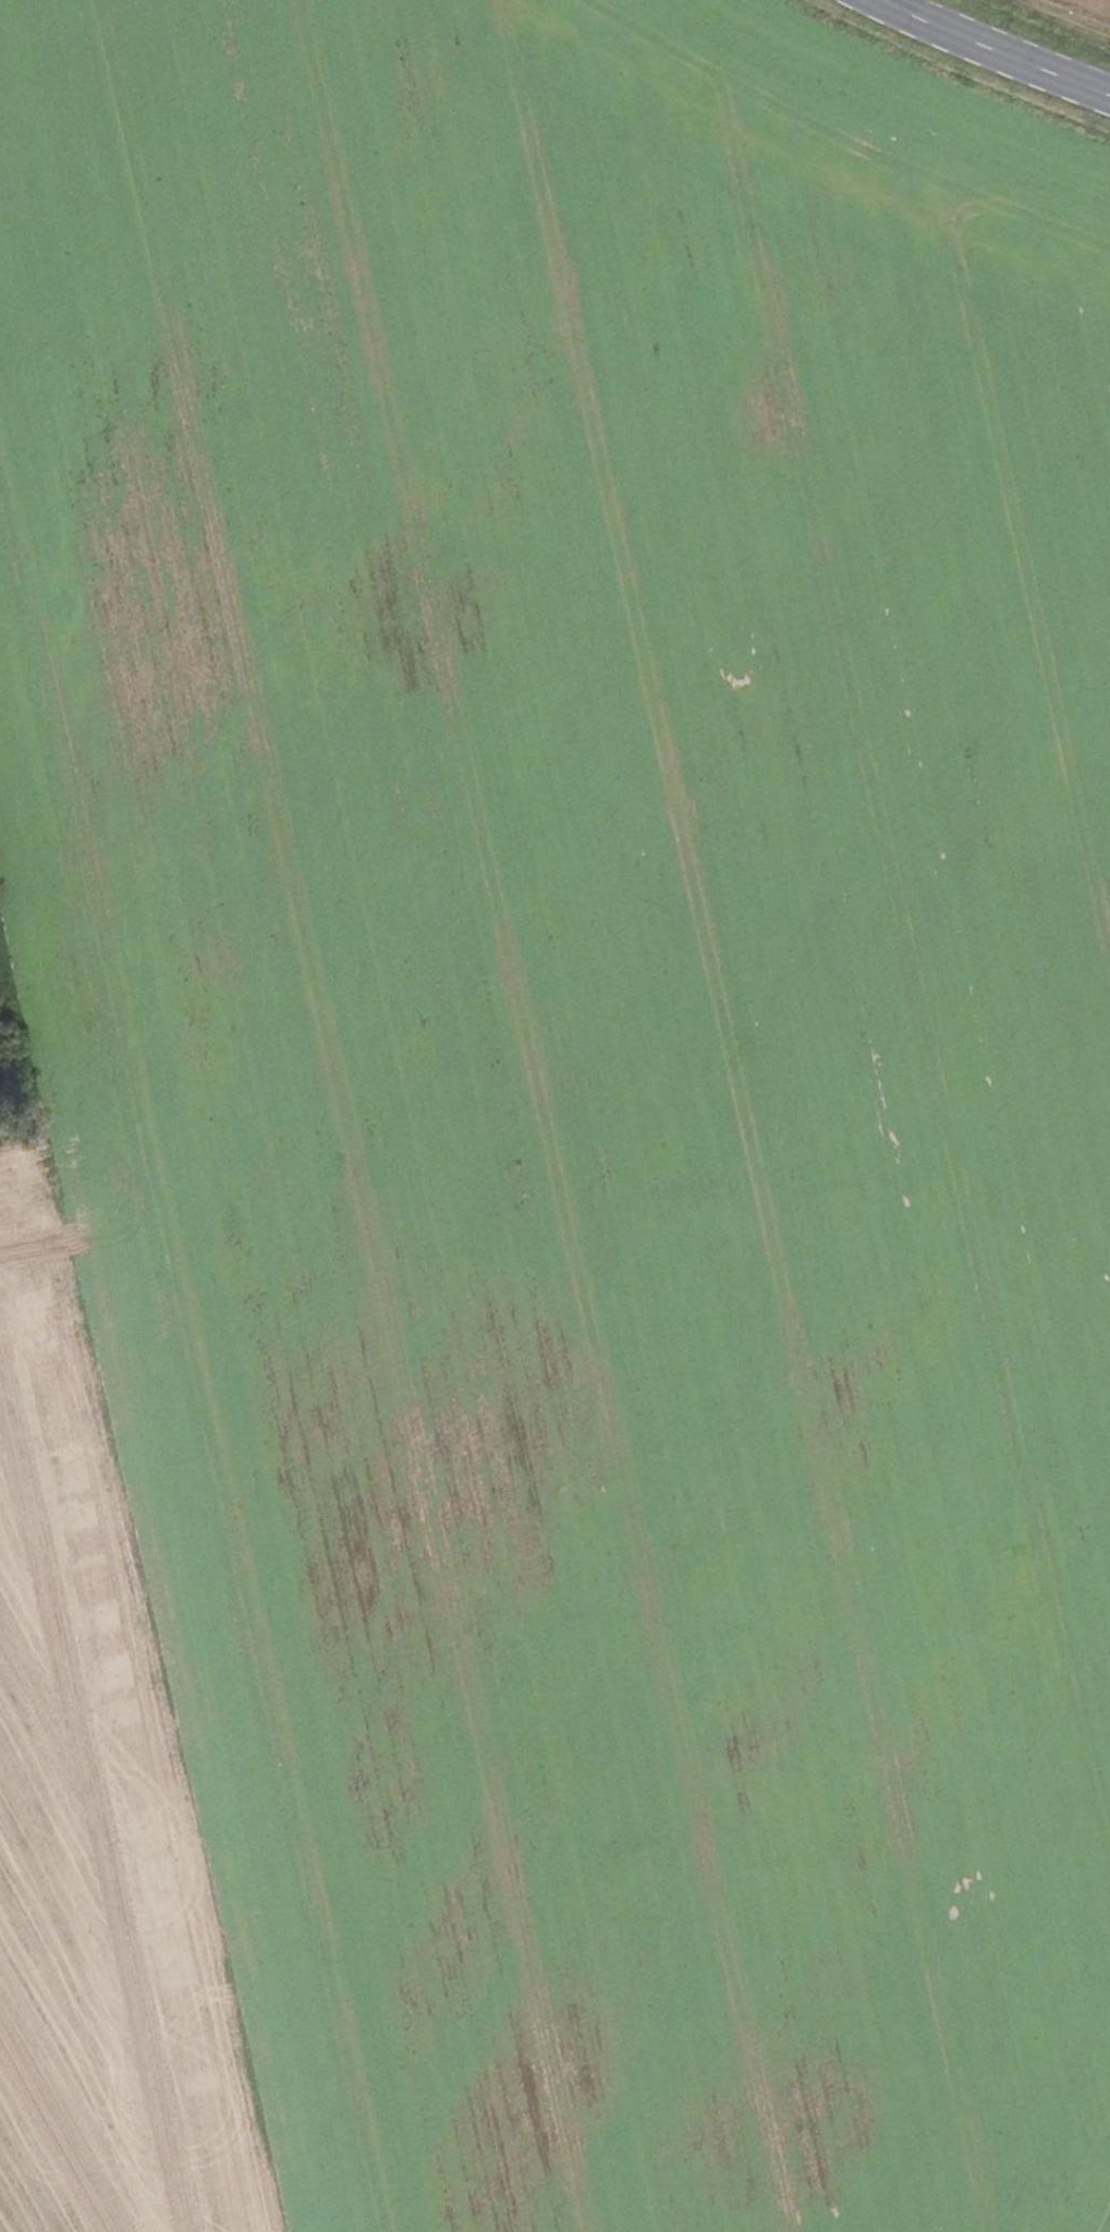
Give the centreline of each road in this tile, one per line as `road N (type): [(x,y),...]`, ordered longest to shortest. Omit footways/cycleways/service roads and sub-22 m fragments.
road 1 (primary): [(886,0),(1109,93)]

